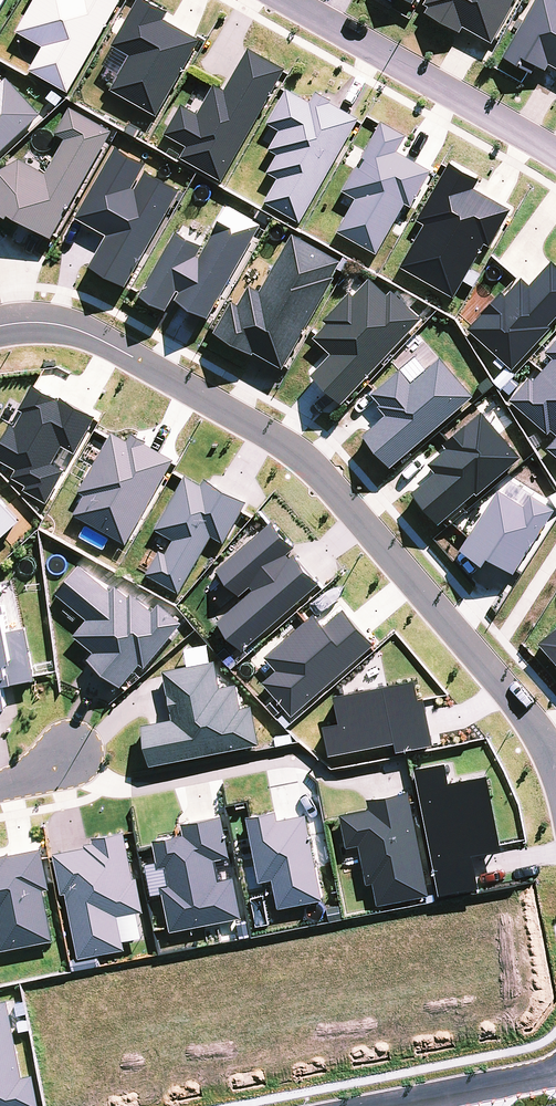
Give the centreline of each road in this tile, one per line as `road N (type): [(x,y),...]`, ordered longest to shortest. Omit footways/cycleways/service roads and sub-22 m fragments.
road 1 (residential): [(555,774),(516,700),(303,457),(85,333),(60,324),(0,326)]
road 2 (residential): [(288,0),(555,153)]
road 3 (residential): [(380,1105),(555,1070)]

